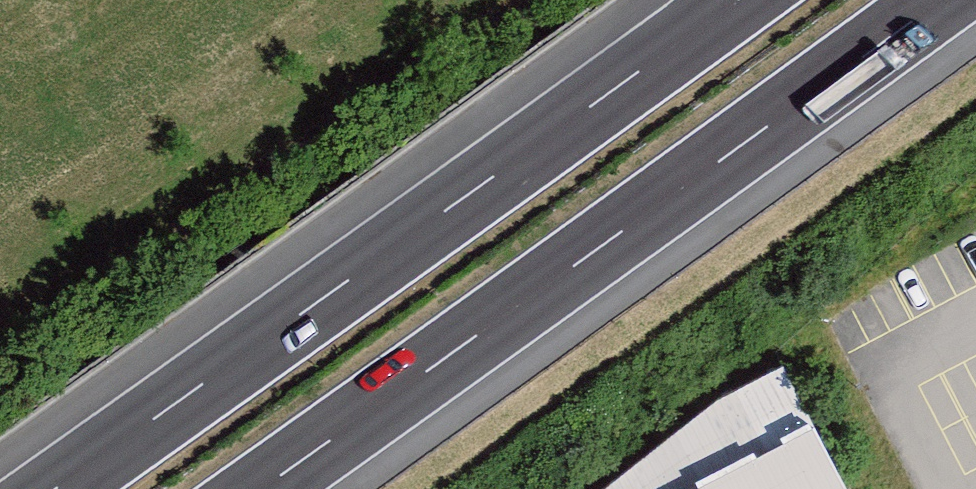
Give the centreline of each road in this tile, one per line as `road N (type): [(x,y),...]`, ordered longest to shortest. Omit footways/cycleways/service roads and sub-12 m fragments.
road 1 (motorway): [(736,0),(52,488)]
road 2 (motorway): [(262,488),(941,0)]

